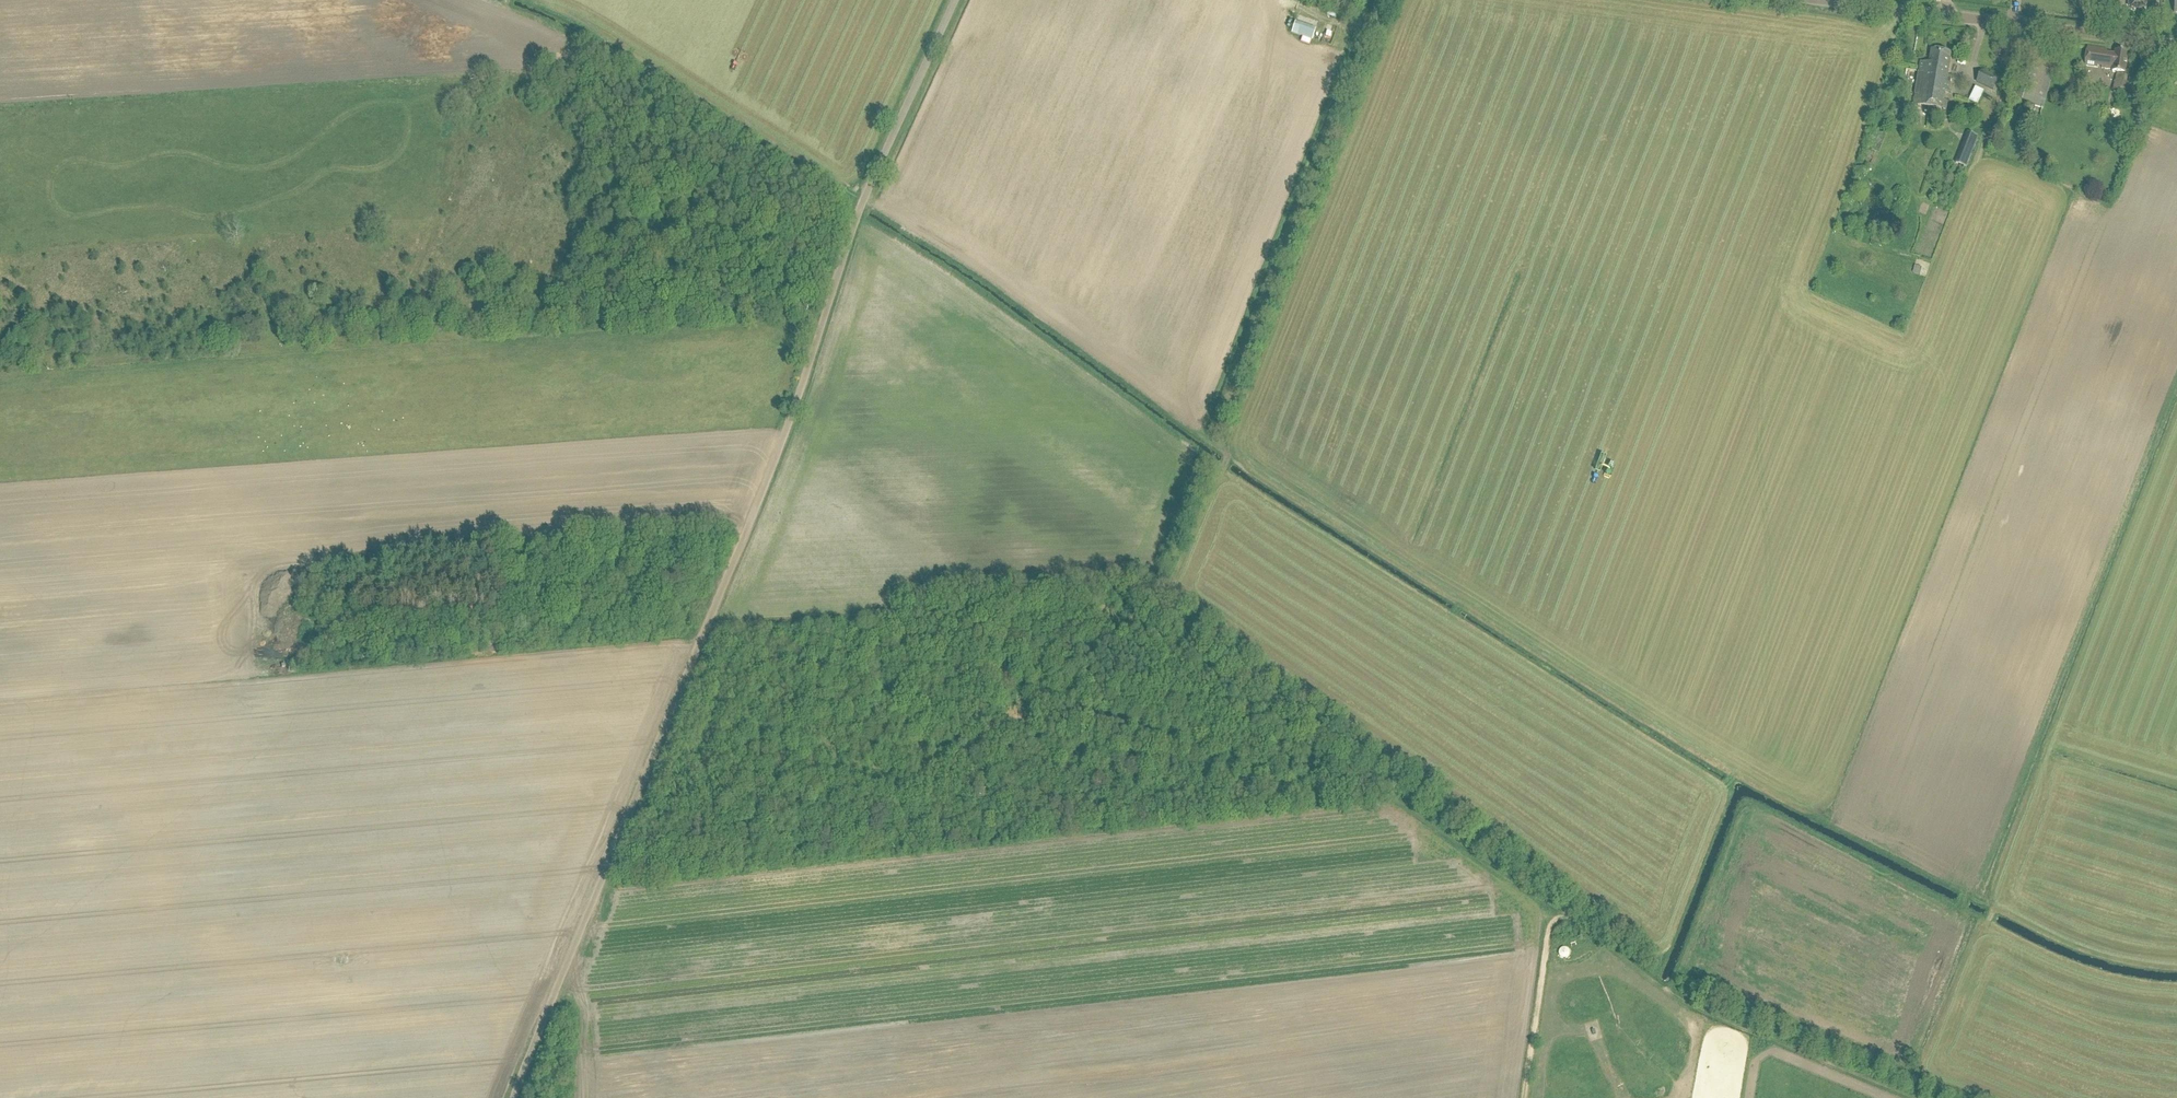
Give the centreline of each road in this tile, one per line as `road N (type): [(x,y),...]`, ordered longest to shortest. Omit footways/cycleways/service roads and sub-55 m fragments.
road 1 (unclassified): [(515,1097),(752,516),(858,213),(955,0)]
road 2 (track): [(1558,912),(1144,602),(1090,589),(1019,607),(708,623)]
road 3 (track): [(1398,0),(1226,455),(1153,609)]
road 4 (track): [(1558,912),(1689,1005),(1914,1097)]
road 5 (tertiary): [(2176,46),(1822,0)]
road 6 (track): [(1522,1097),(1548,929),(1558,912)]

